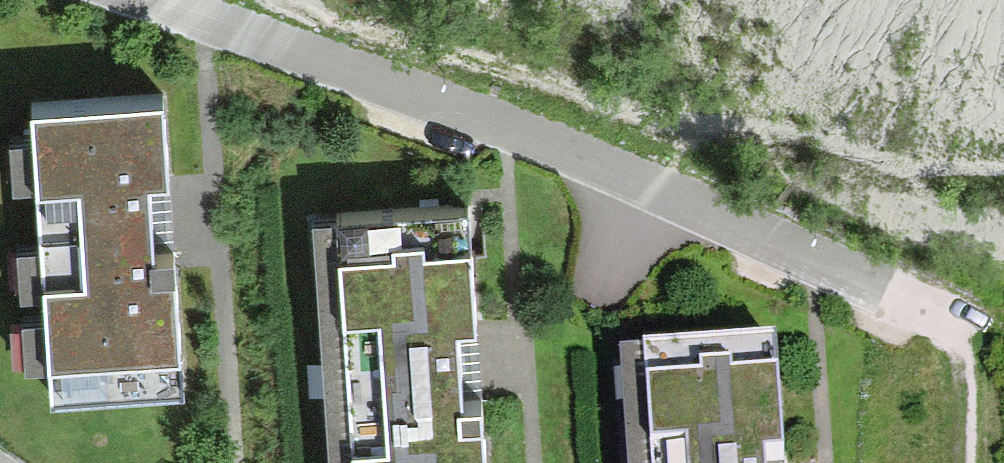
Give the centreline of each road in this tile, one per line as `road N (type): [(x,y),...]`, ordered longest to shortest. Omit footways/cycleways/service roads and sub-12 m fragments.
road 1 (residential): [(141,0),(591,163),(898,302)]
road 2 (track): [(1003,169),(656,118),(461,61),(306,0)]

